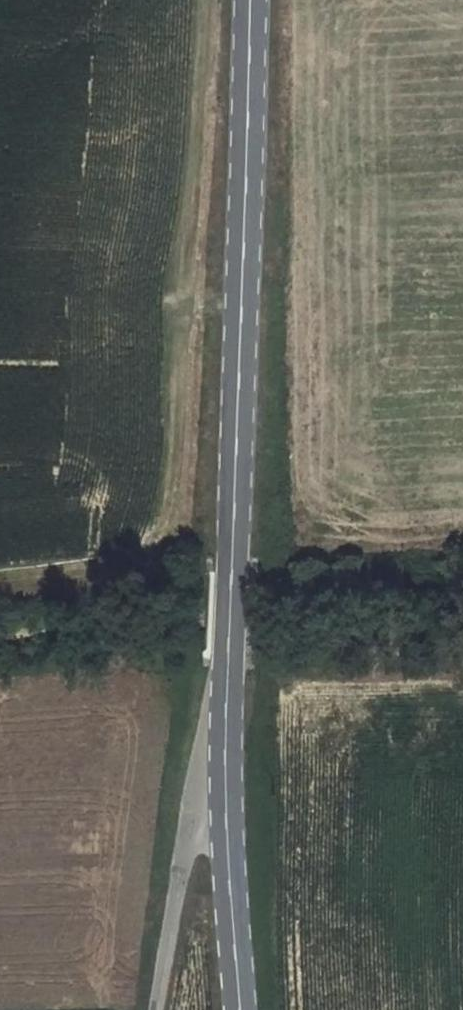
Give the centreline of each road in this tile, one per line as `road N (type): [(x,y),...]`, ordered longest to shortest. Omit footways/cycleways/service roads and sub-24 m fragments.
road 1 (tertiary): [(255,0),(225,763)]
road 2 (track): [(0,583),(103,570),(147,549),(174,512),(189,322),(204,309),(242,308)]
road 3 (unclassified): [(225,763),(206,778),(182,864),(158,1009)]
road 4 (tertiary): [(225,763),(240,1009)]

